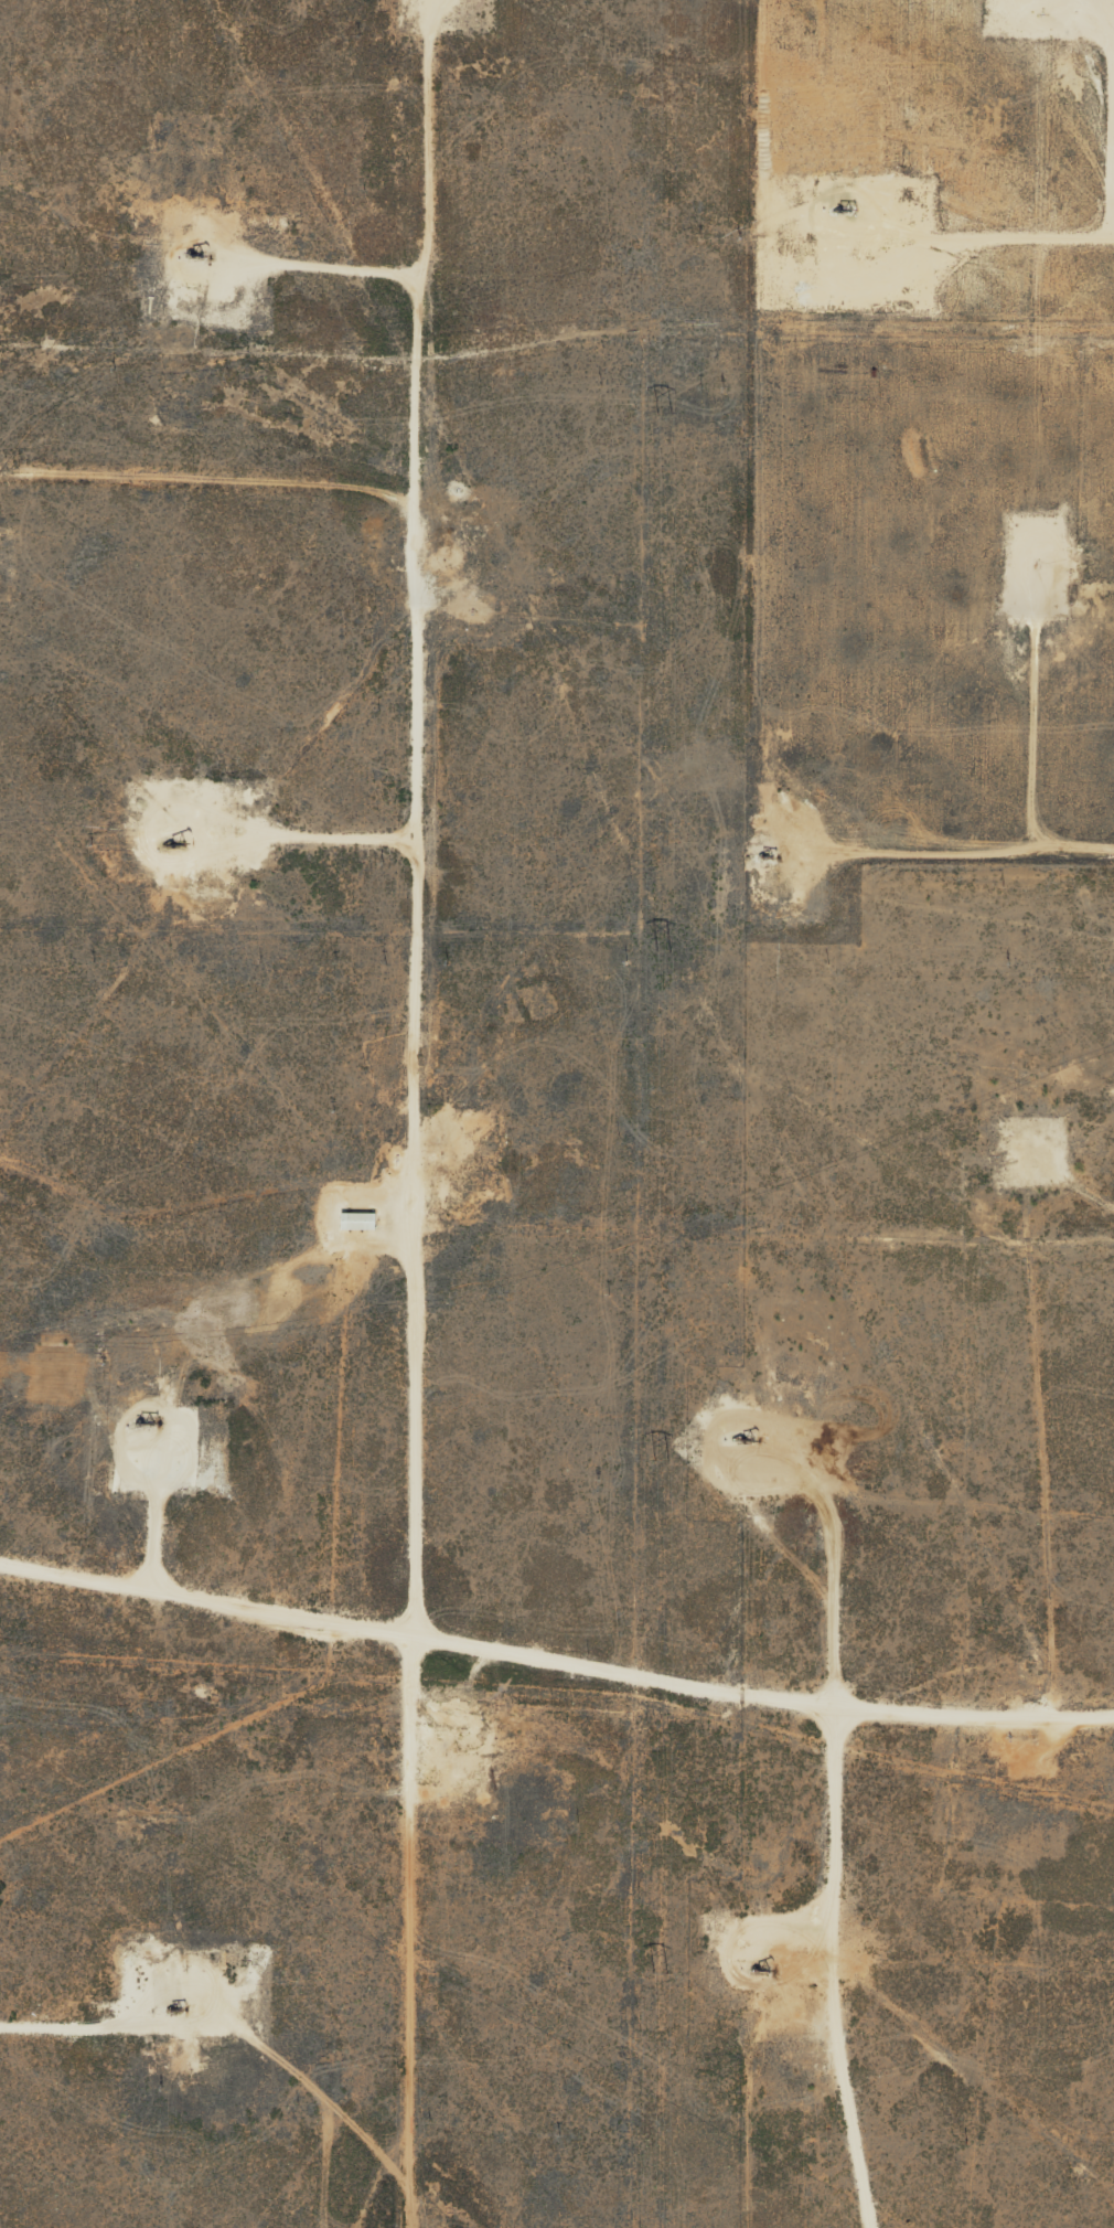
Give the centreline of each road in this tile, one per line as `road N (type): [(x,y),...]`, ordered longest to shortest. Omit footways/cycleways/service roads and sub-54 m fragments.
road 1 (track): [(423,0),(414,386),(399,521),(449,633),(427,2078),(371,2190),(371,2227)]
road 2 (track): [(0,1557),(371,1595),(432,1611),(561,1667),(919,1707),(1113,1705)]
road 3 (track): [(1113,1206),(1036,1235),(1058,1707)]
road 4 (track): [(0,493),(53,487),(399,521)]

